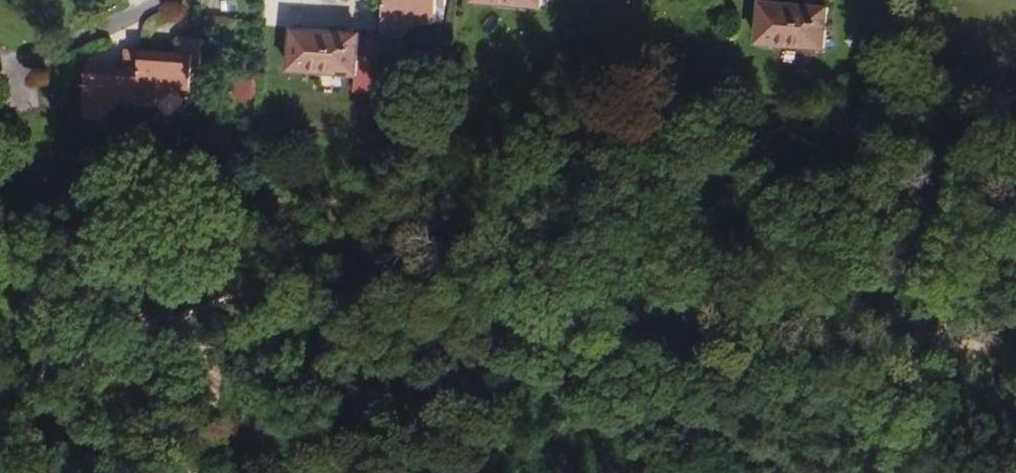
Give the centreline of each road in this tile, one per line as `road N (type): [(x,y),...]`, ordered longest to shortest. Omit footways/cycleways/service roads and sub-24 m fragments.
road 1 (residential): [(37,61),(168,0)]

